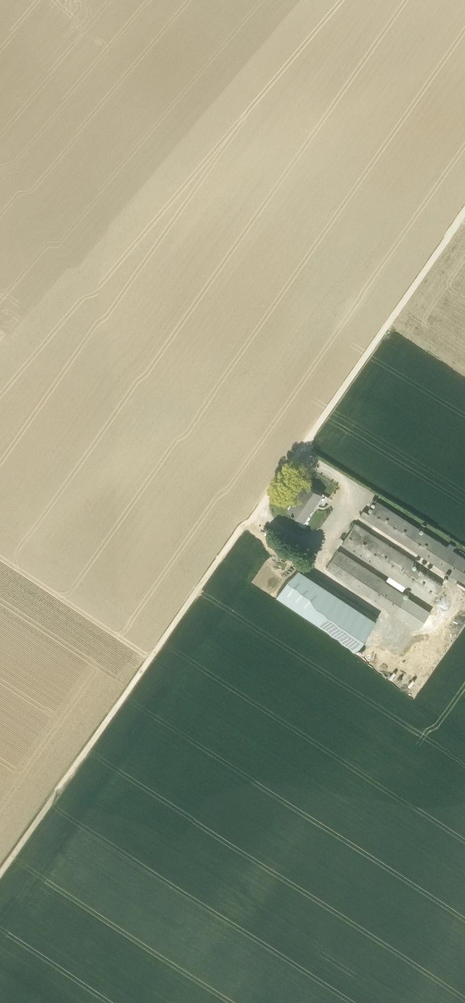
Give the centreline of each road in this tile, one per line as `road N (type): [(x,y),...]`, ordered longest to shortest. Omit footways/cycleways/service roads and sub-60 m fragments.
road 1 (unclassified): [(464,212),(0,874)]

